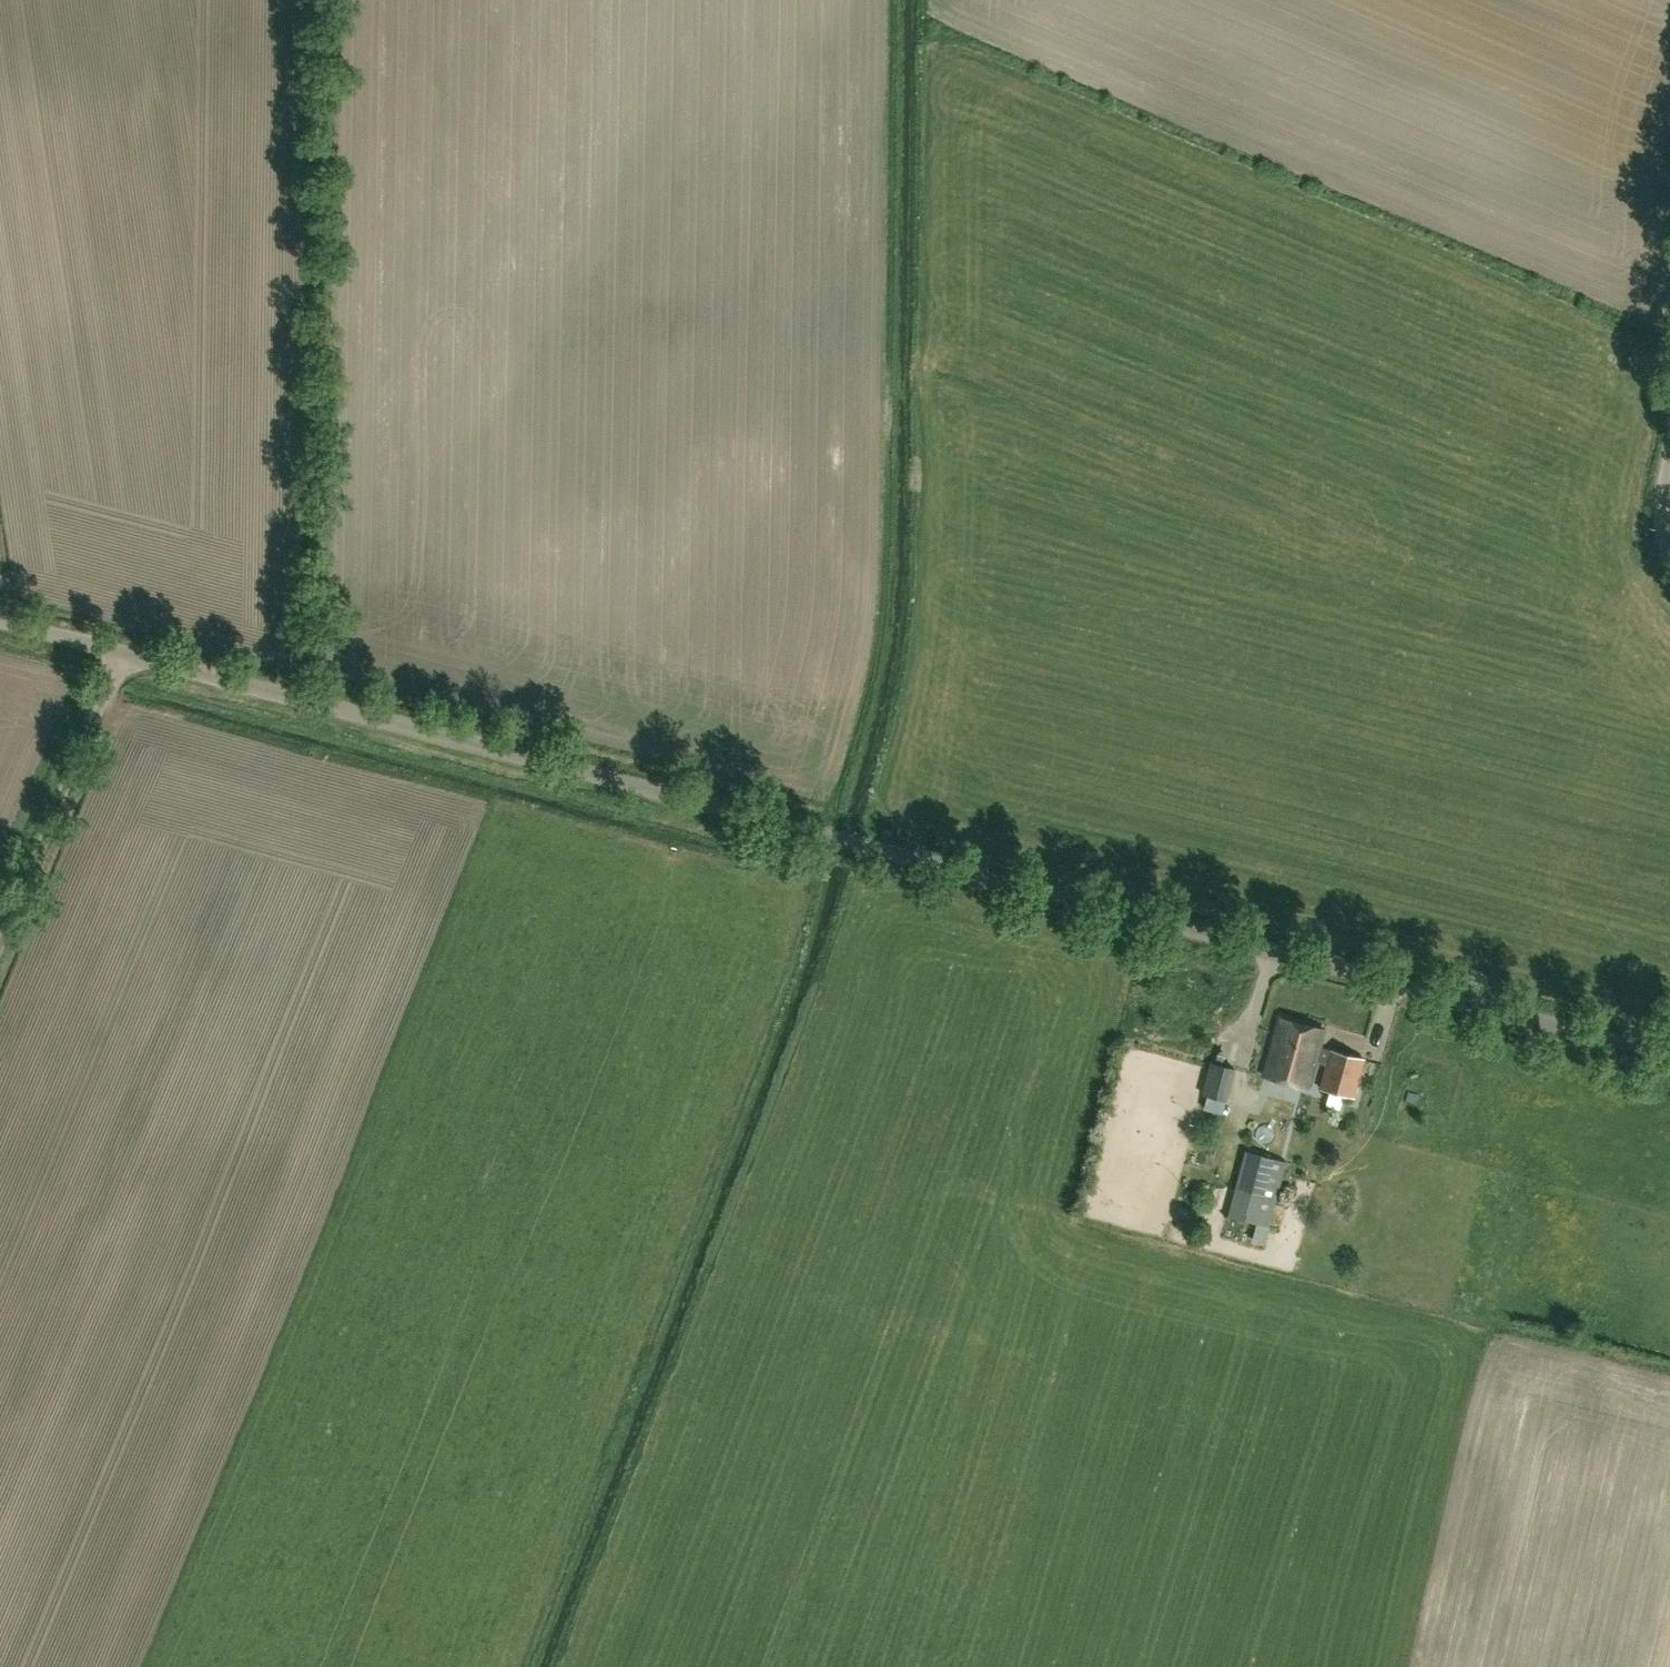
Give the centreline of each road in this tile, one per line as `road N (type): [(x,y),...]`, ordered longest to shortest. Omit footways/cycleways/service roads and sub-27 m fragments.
road 1 (unclassified): [(1669,1055),(0,620)]

